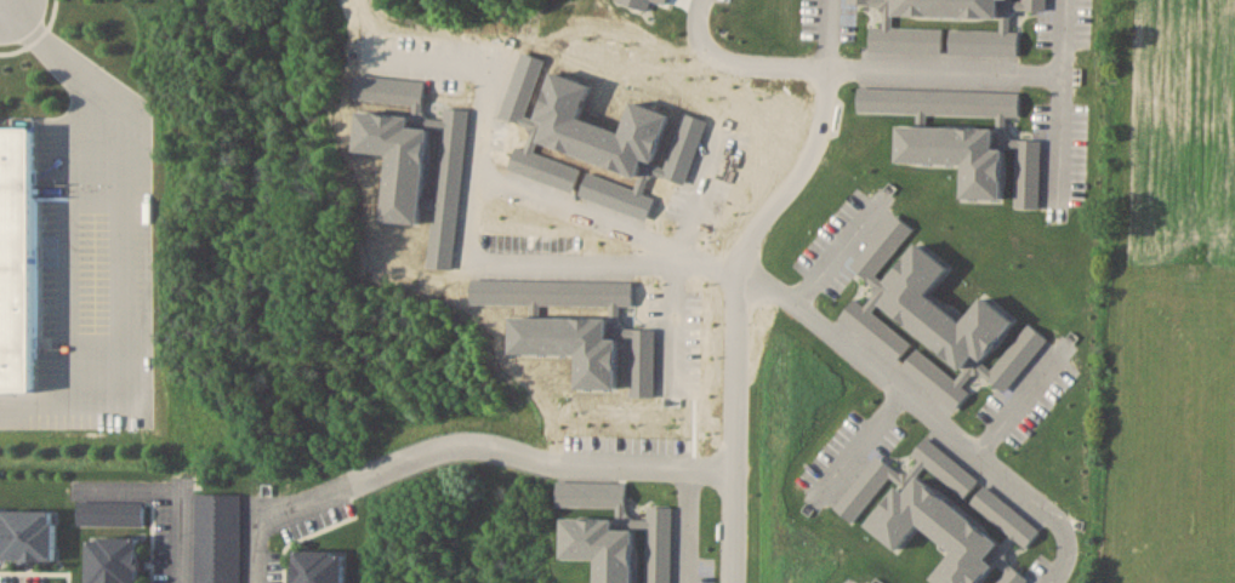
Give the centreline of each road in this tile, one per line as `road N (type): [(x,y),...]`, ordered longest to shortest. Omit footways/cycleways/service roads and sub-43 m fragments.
road 1 (residential): [(252,582),(252,541),(266,518),(352,481)]

